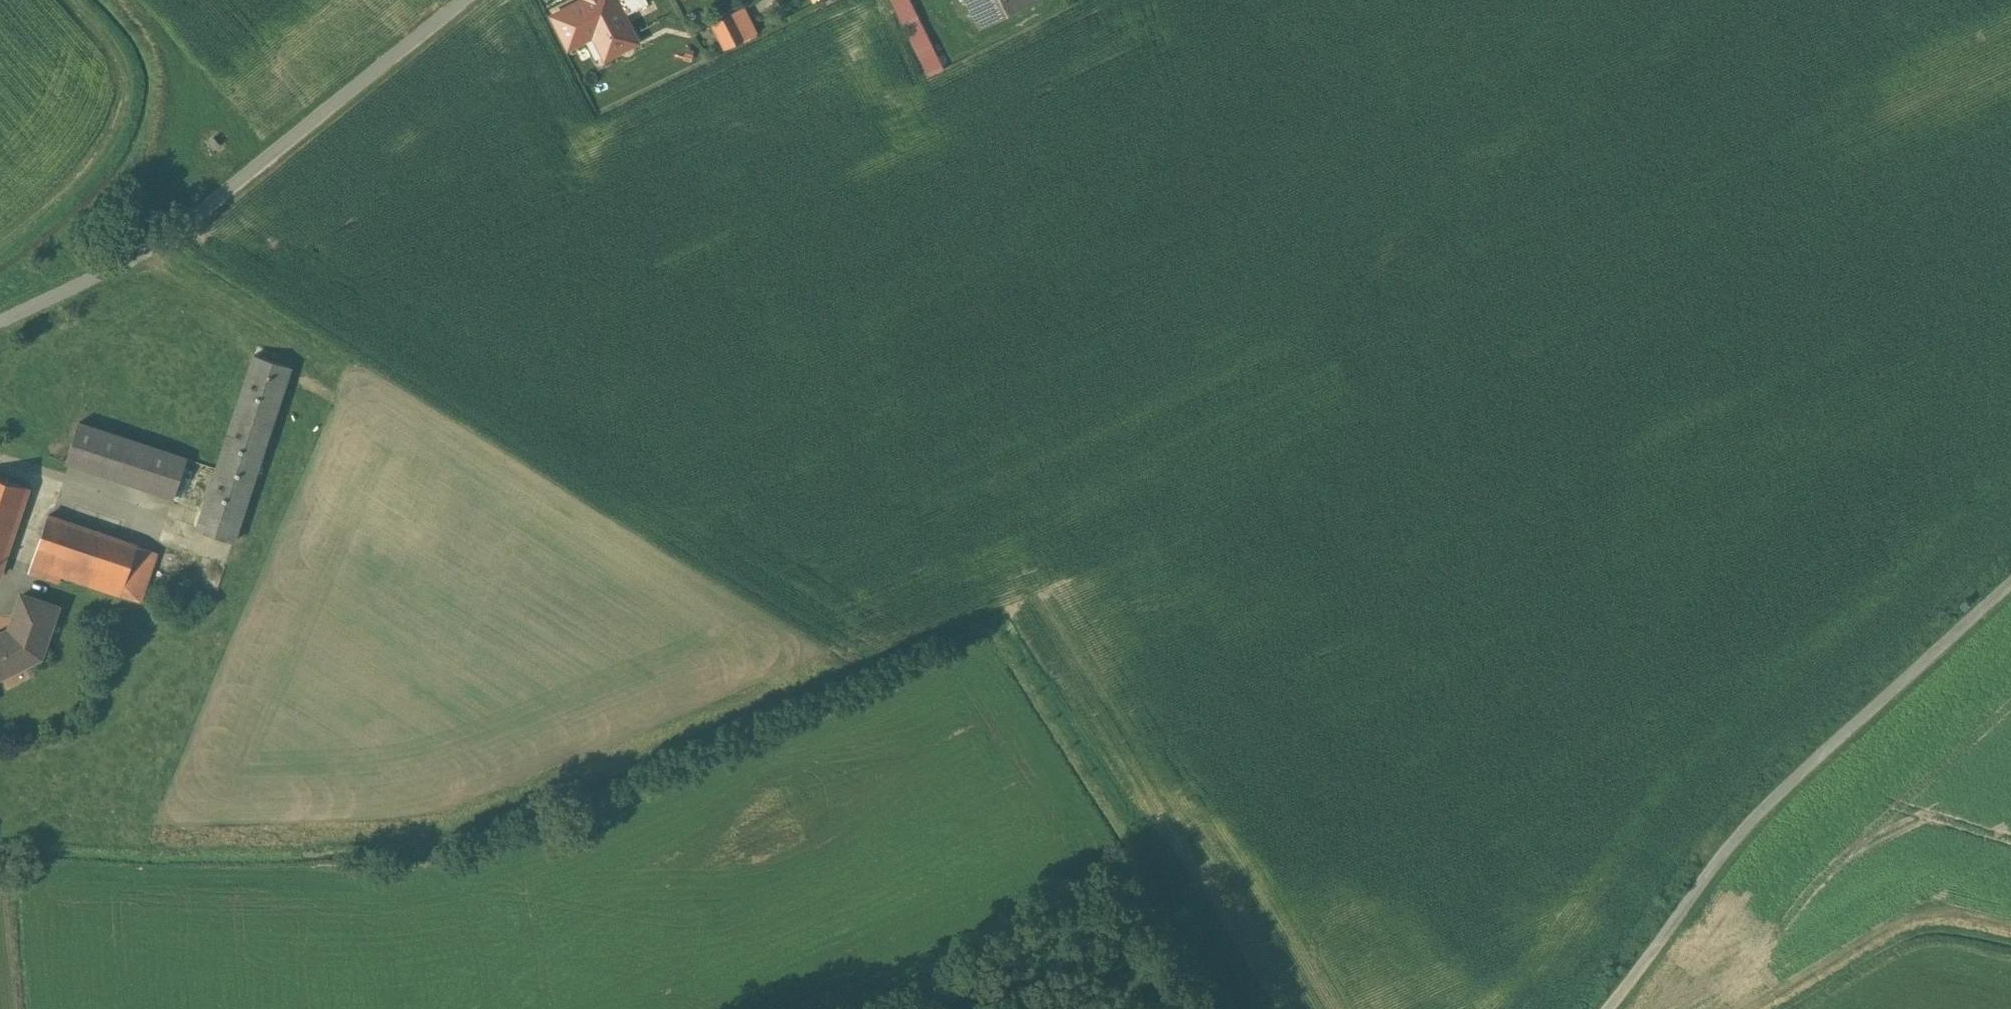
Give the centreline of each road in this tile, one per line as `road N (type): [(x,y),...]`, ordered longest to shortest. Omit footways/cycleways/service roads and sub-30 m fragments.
road 1 (unclassified): [(1607,1008),(1765,806),(2010,585)]
road 2 (unclassified): [(465,0),(139,255),(0,323)]

